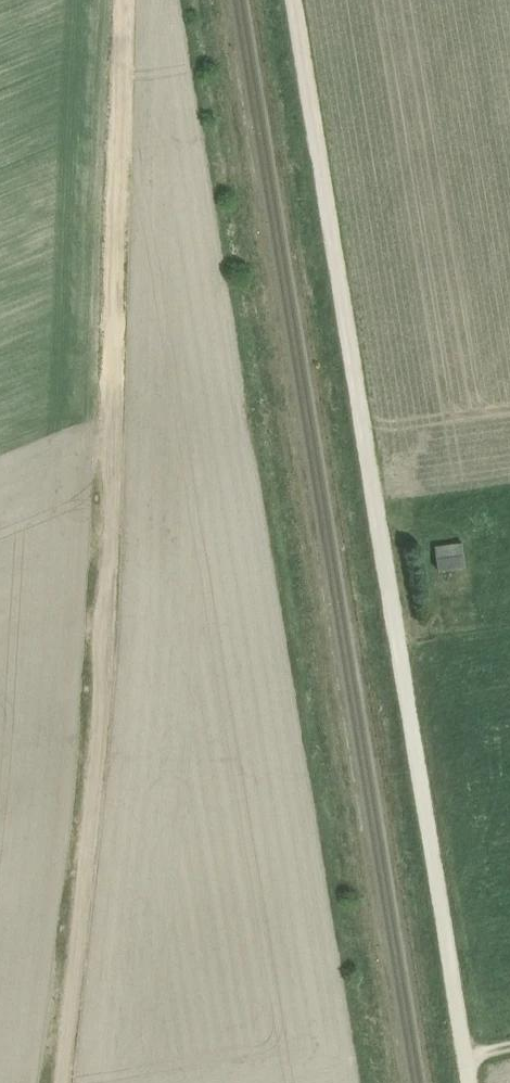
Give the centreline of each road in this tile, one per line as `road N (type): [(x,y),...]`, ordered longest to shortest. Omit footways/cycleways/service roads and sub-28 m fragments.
road 1 (track): [(472,1082),(294,0)]
road 2 (track): [(126,0),(108,146),(106,622),(64,1082)]

